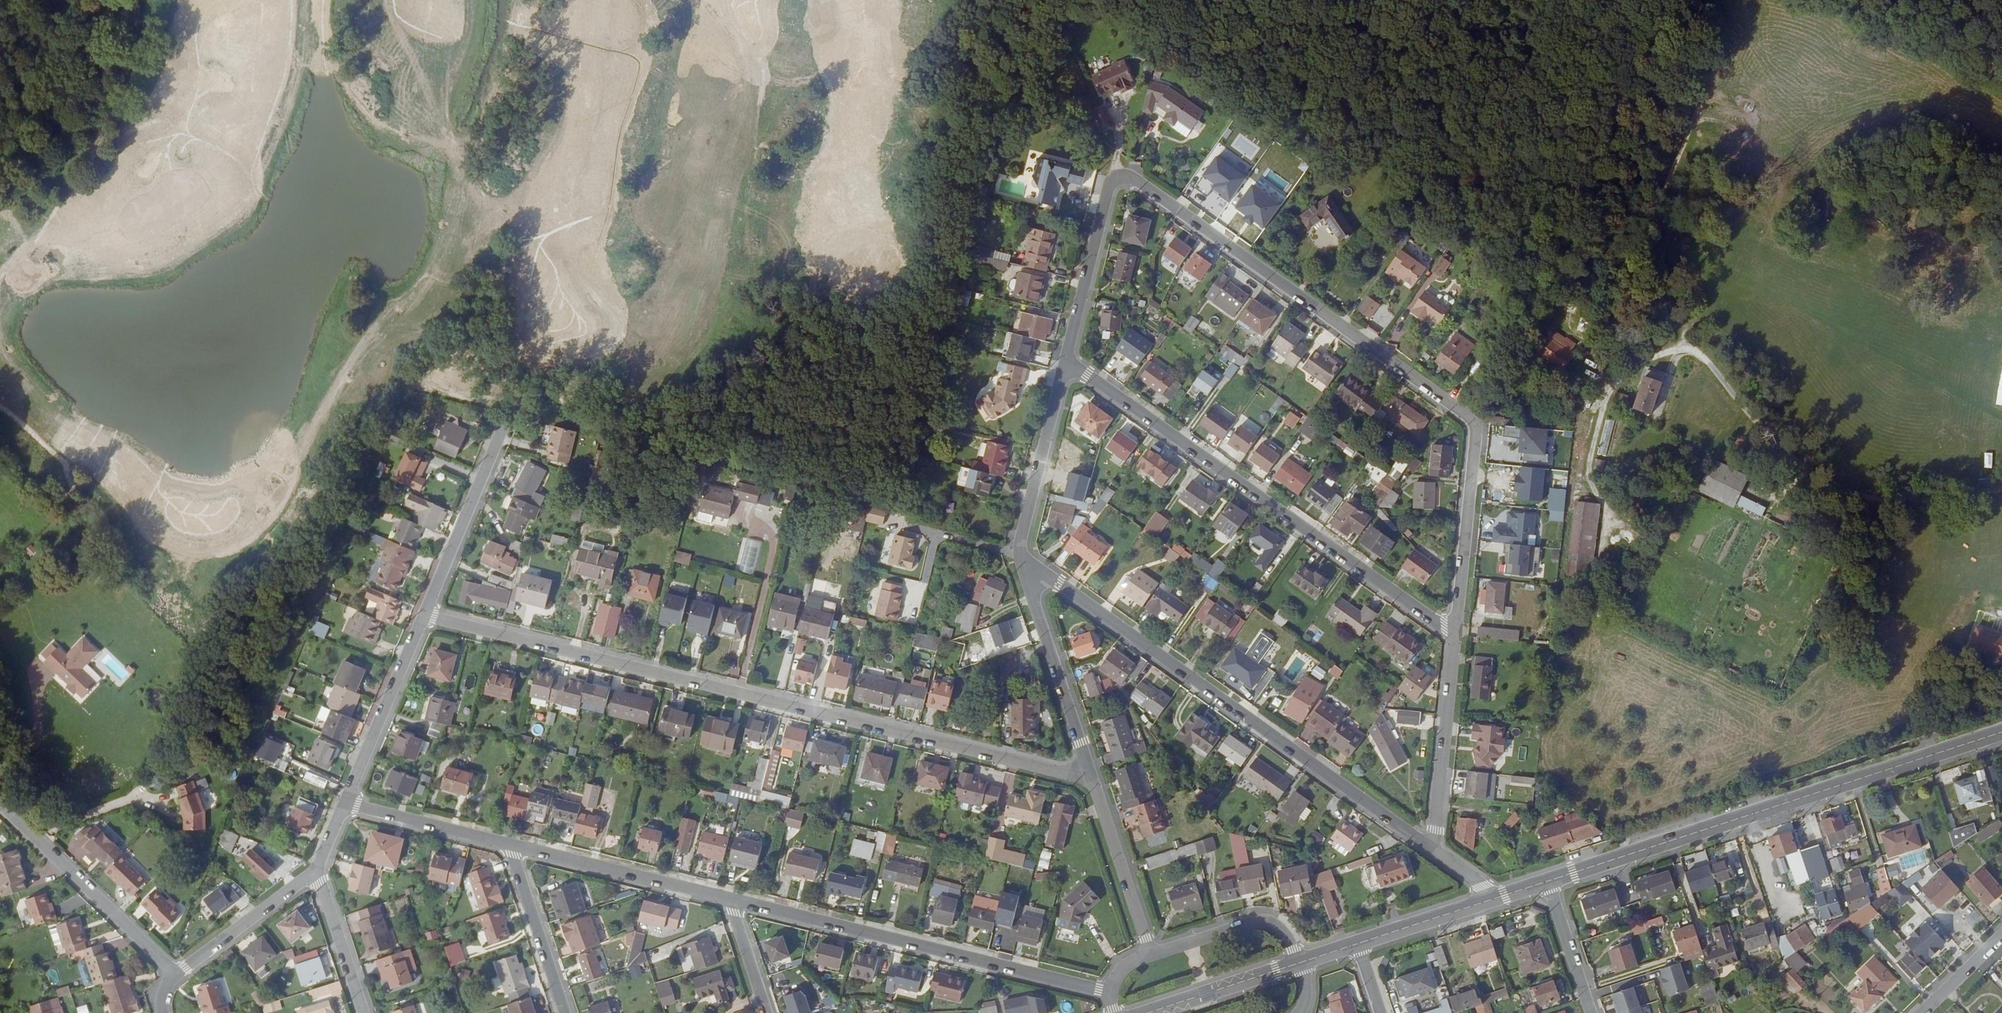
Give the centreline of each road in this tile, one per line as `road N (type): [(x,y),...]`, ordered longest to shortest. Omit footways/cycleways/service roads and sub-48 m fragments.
road 1 (residential): [(1091,780),(422,616)]
road 2 (residential): [(1069,360),(1111,191),(1121,179),(1135,178),(1476,418)]
road 3 (residential): [(1435,850),(1020,553)]
road 4 (residential): [(1458,635),(1069,360)]
road 5 (secondary): [(2001,732),(1549,881)]
road 6 (residential): [(728,900),(1110,992)]
road 7 (residential): [(0,808),(170,978)]
road 8 (residential): [(1091,780),(1020,553)]
road 9 (residential): [(507,845),(728,900)]
road 10 (residential): [(1458,635),(1476,418)]
road 11 (residential): [(1435,850),(1458,635)]
road 12 (track): [(0,176),(40,151),(70,110),(89,48),(93,0)]
road 13 (residential): [(422,616),(503,422)]
road 14 (residential): [(344,803),(422,616)]
road 15 (residential): [(1020,553),(1069,360)]
road 16 (residential): [(1150,954),(1091,780)]
road 17 (residential): [(170,978),(318,871)]
road 18 (residential): [(507,845),(563,1012)]
road 19 (residential): [(1299,963),(1283,933),(1260,921),(1150,954)]
road 20 (residential): [(344,803),(507,845)]
road 21 (secondary): [(1299,963),(1149,1012)]
road 22 (residential): [(318,871),(364,1012)]
road 23 (secondary): [(1492,900),(1358,944)]
road 24 (residential): [(1549,881),(1590,1012)]

